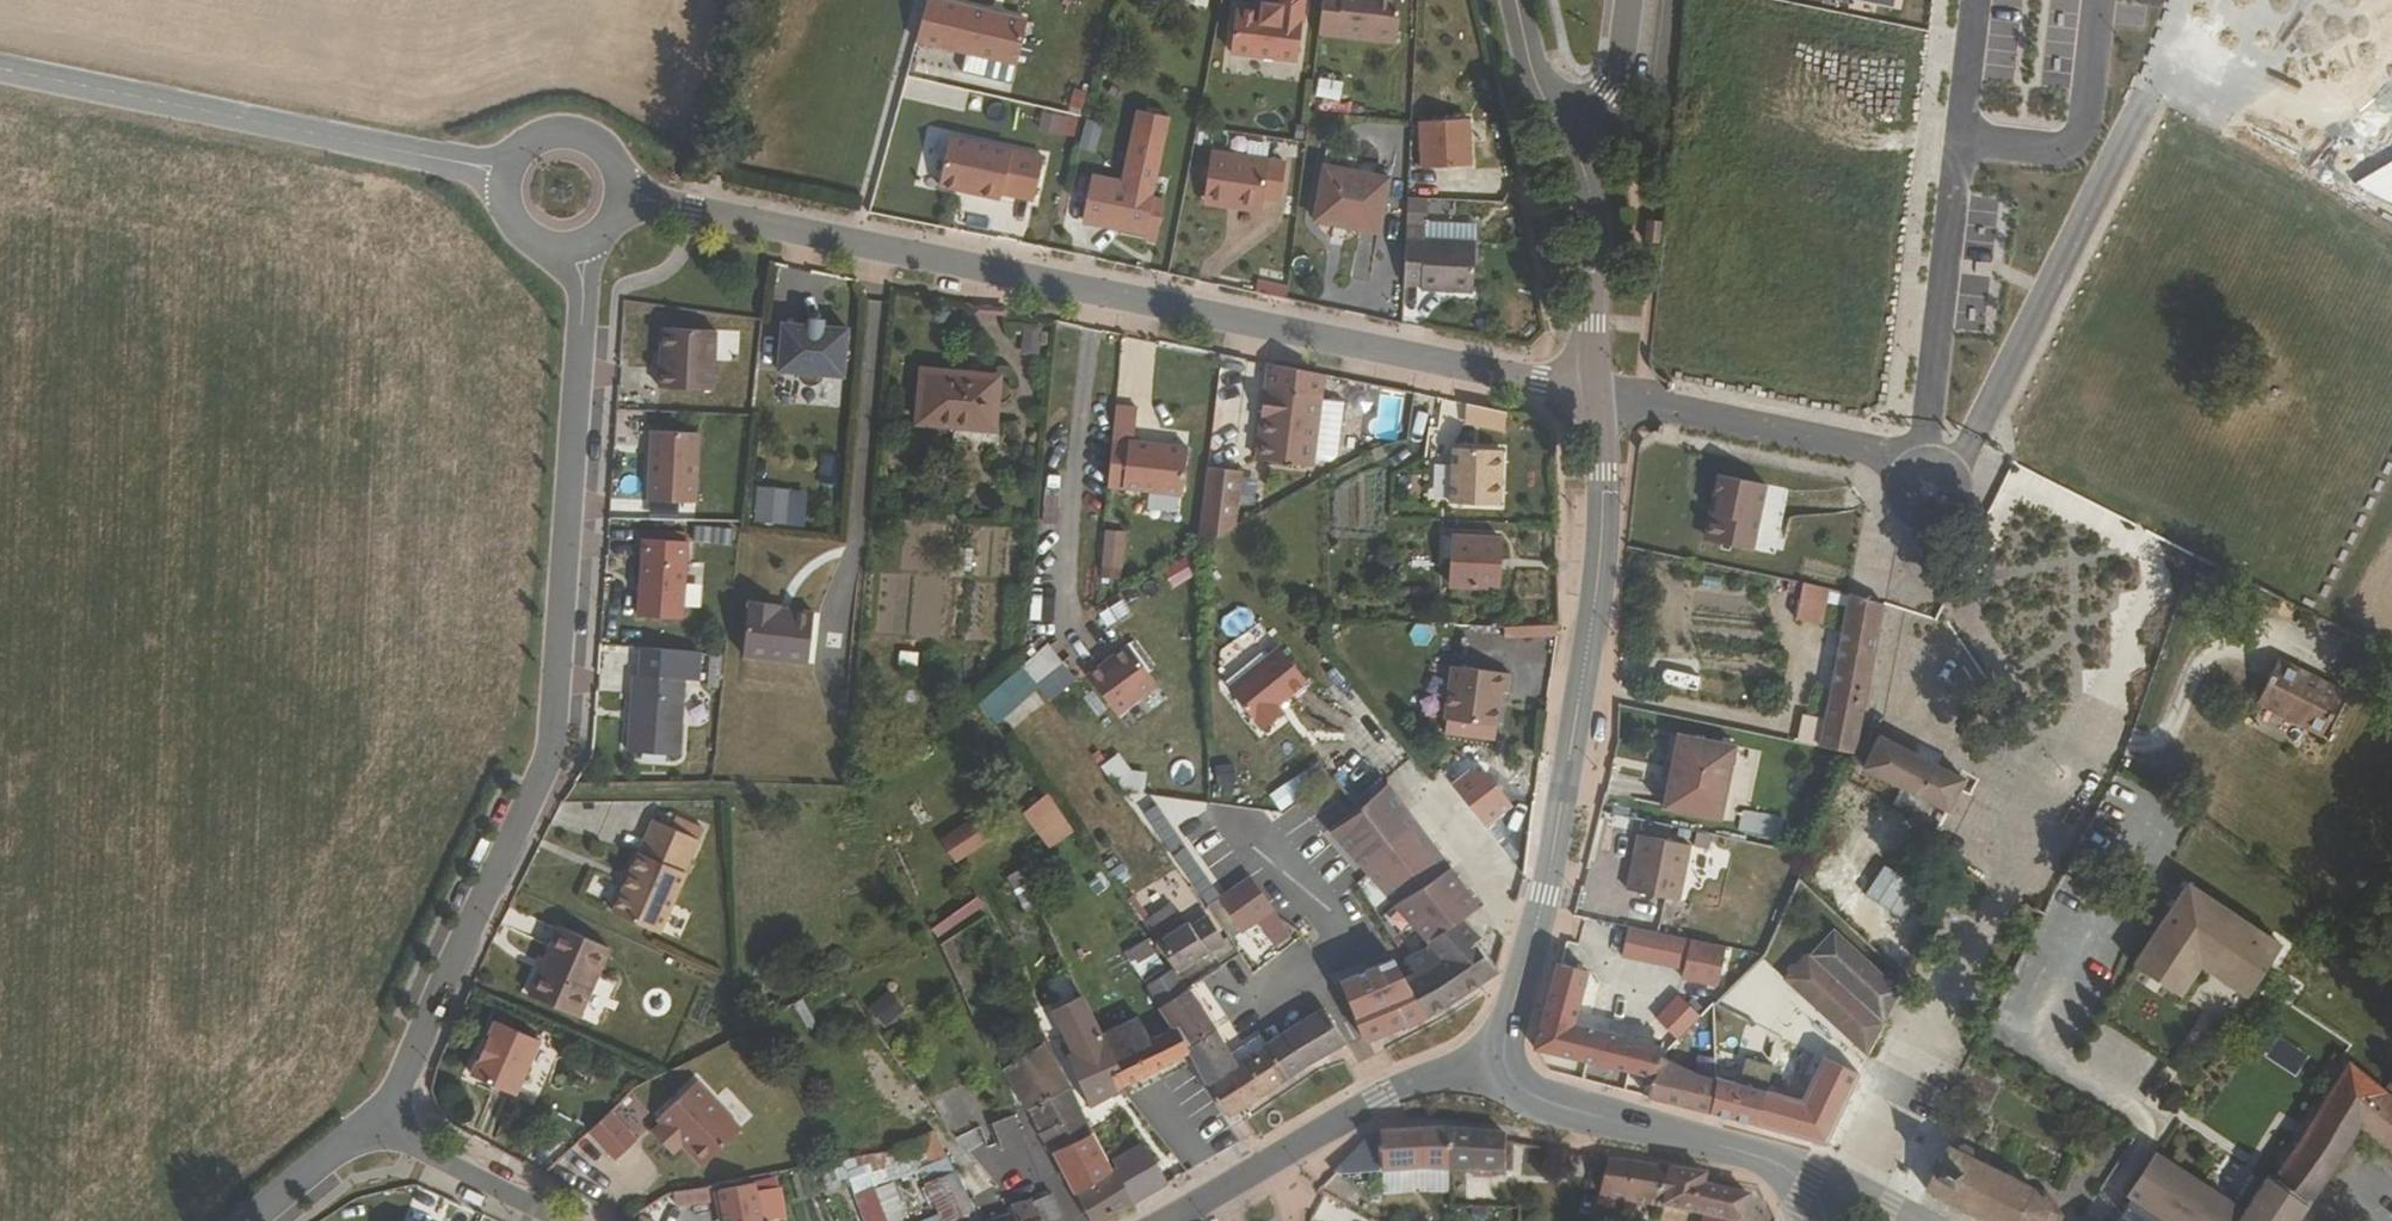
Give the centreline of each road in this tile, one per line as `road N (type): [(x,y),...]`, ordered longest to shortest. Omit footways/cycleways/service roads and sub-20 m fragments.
road 1 (tertiary): [(1595,391),(623,196)]
road 2 (unclassified): [(585,250),(554,723),(524,821),(385,1126)]
road 3 (tertiary): [(1504,1071),(1544,894),(1603,529),(1595,391)]
road 4 (residential): [(1963,137),(1930,457),(1595,391)]
road 5 (tertiary): [(510,172),(0,71)]
road 6 (residential): [(2052,769),(1844,1196)]
road 7 (tertiary): [(1844,1196),(1771,1163),(1581,1116),(1504,1071)]
road 8 (unclassified): [(1504,1071),(1444,1074),(1380,1099),(1182,1220)]
road 9 (residential): [(1963,137),(2059,147),(2075,137),(2086,121),(2101,0)]
road 10 (tertiary): [(1595,391),(1553,146)]
road 11 (unclassified): [(552,1220),(385,1126)]
road 12 (residential): [(1553,146),(1621,77),(1628,0)]
road 13 (tertiary): [(623,196),(617,170),(601,149),(576,137),(549,138),(526,150),(510,172)]
road 14 (unclassified): [(385,1126),(266,1220)]
road 15 (tertiary): [(1553,146),(1516,0)]
road 16 (residential): [(1978,0),(1963,137)]
road 17 (tertiary): [(510,172),(505,199),(513,225),(532,244),(558,253),(585,250)]

